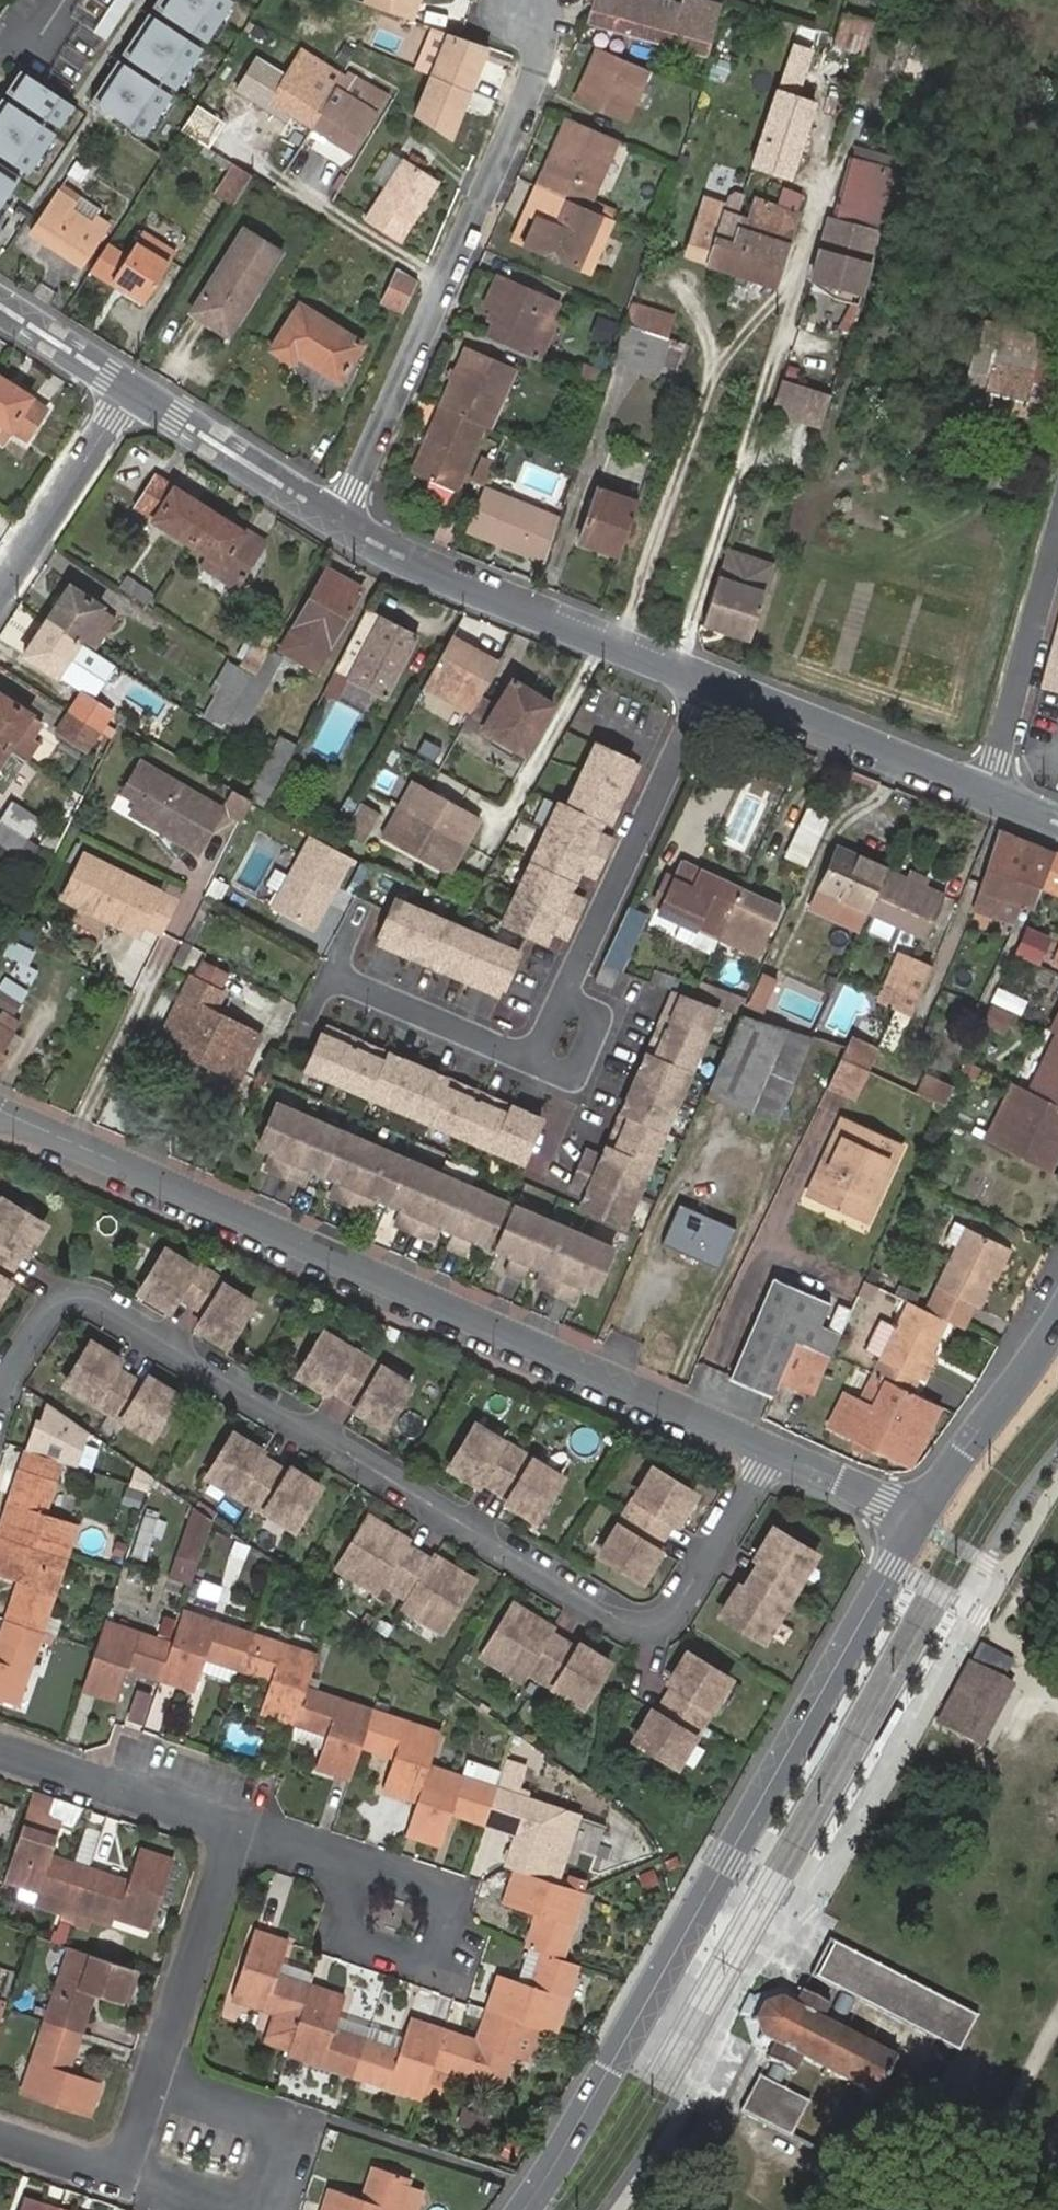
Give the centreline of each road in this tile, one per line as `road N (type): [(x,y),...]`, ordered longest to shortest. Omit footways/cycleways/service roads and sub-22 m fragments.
road 1 (residential): [(0,1391),(49,1315),(69,1300),(93,1302),(668,1635),(770,1451)]
road 2 (residential): [(0,1113),(770,1451)]
road 3 (tertiary): [(526,2209),(916,1521)]
road 4 (residential): [(337,519),(539,61),(523,6)]
road 5 (tertiary): [(705,679),(453,579),(337,519)]
road 6 (residential): [(705,679),(564,997)]
road 7 (tertiary): [(985,793),(705,679)]
road 8 (residential): [(347,1862),(455,1897),(452,1947),(426,1962),(364,1944),(347,1906)]
road 9 (residential): [(536,1061),(331,973),(299,1041)]
road 10 (residential): [(1057,535),(985,793)]
road 11 (residential): [(267,2209),(303,2111),(161,2061)]
road 12 (residential): [(0,1749),(242,1828)]
road 13 (tertiary): [(916,1521),(1057,1318)]
road 14 (residential): [(242,1828),(161,2061)]
road 15 (tertiary): [(337,519),(131,389)]
road 16 (residential): [(0,589),(131,389)]
road 17 (residential): [(770,1451),(916,1521)]
road 18 (tertiary): [(131,389),(0,305)]
road 19 (residential): [(536,1061),(574,1078),(602,1012),(564,997)]
road 20 (residential): [(123,2171),(0,2133)]

